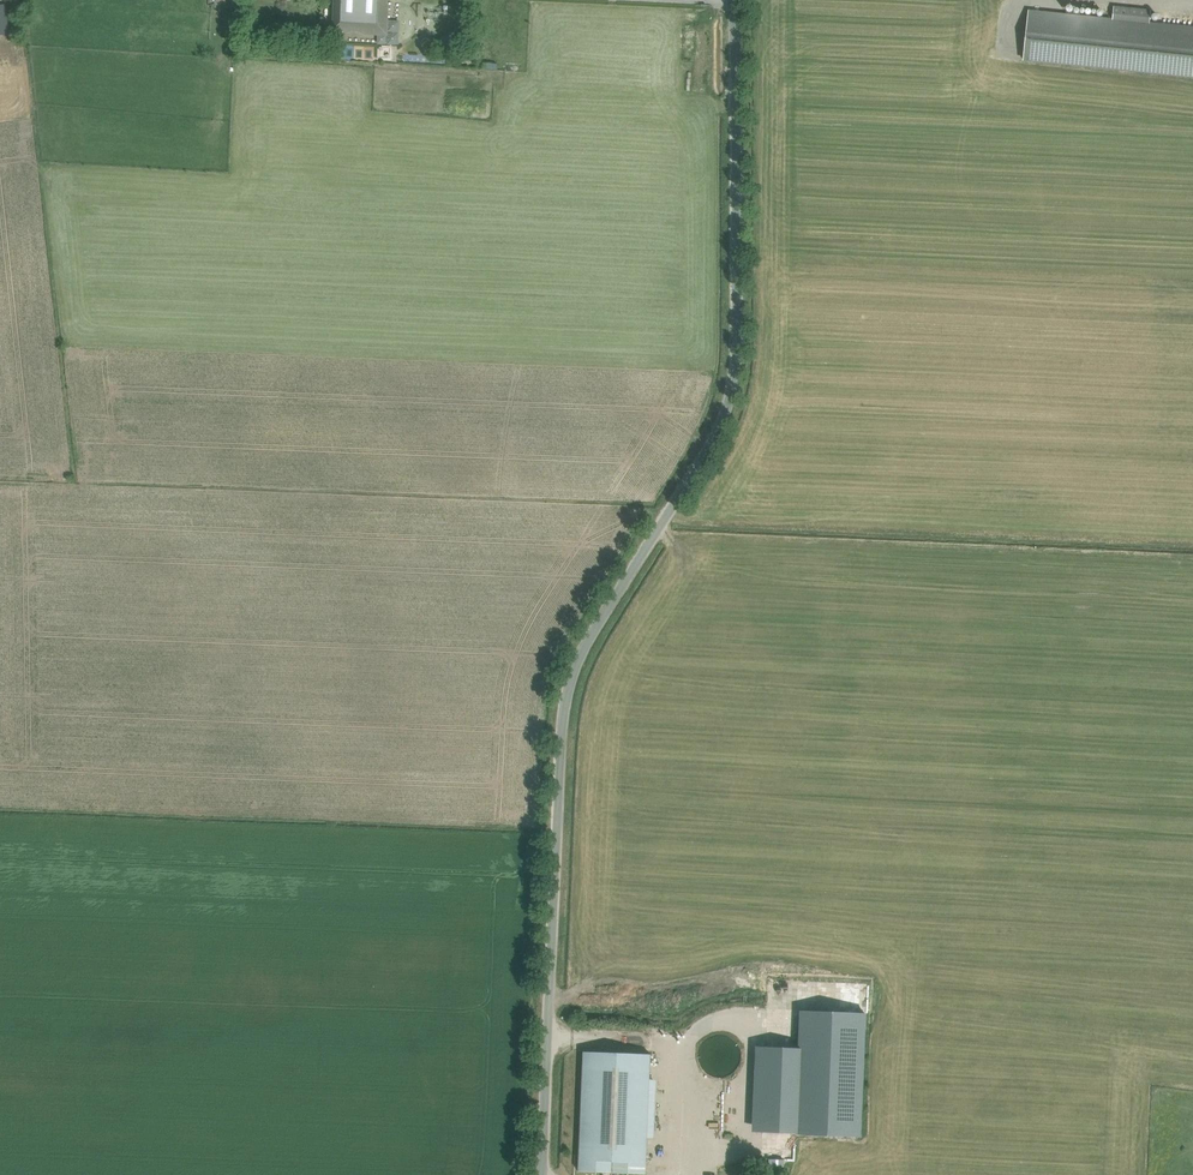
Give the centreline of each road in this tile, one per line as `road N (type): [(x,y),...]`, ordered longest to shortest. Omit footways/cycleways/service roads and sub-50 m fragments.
road 1 (unclassified): [(542,1174),(568,690),(581,654),(699,464),(731,396),(735,0)]

